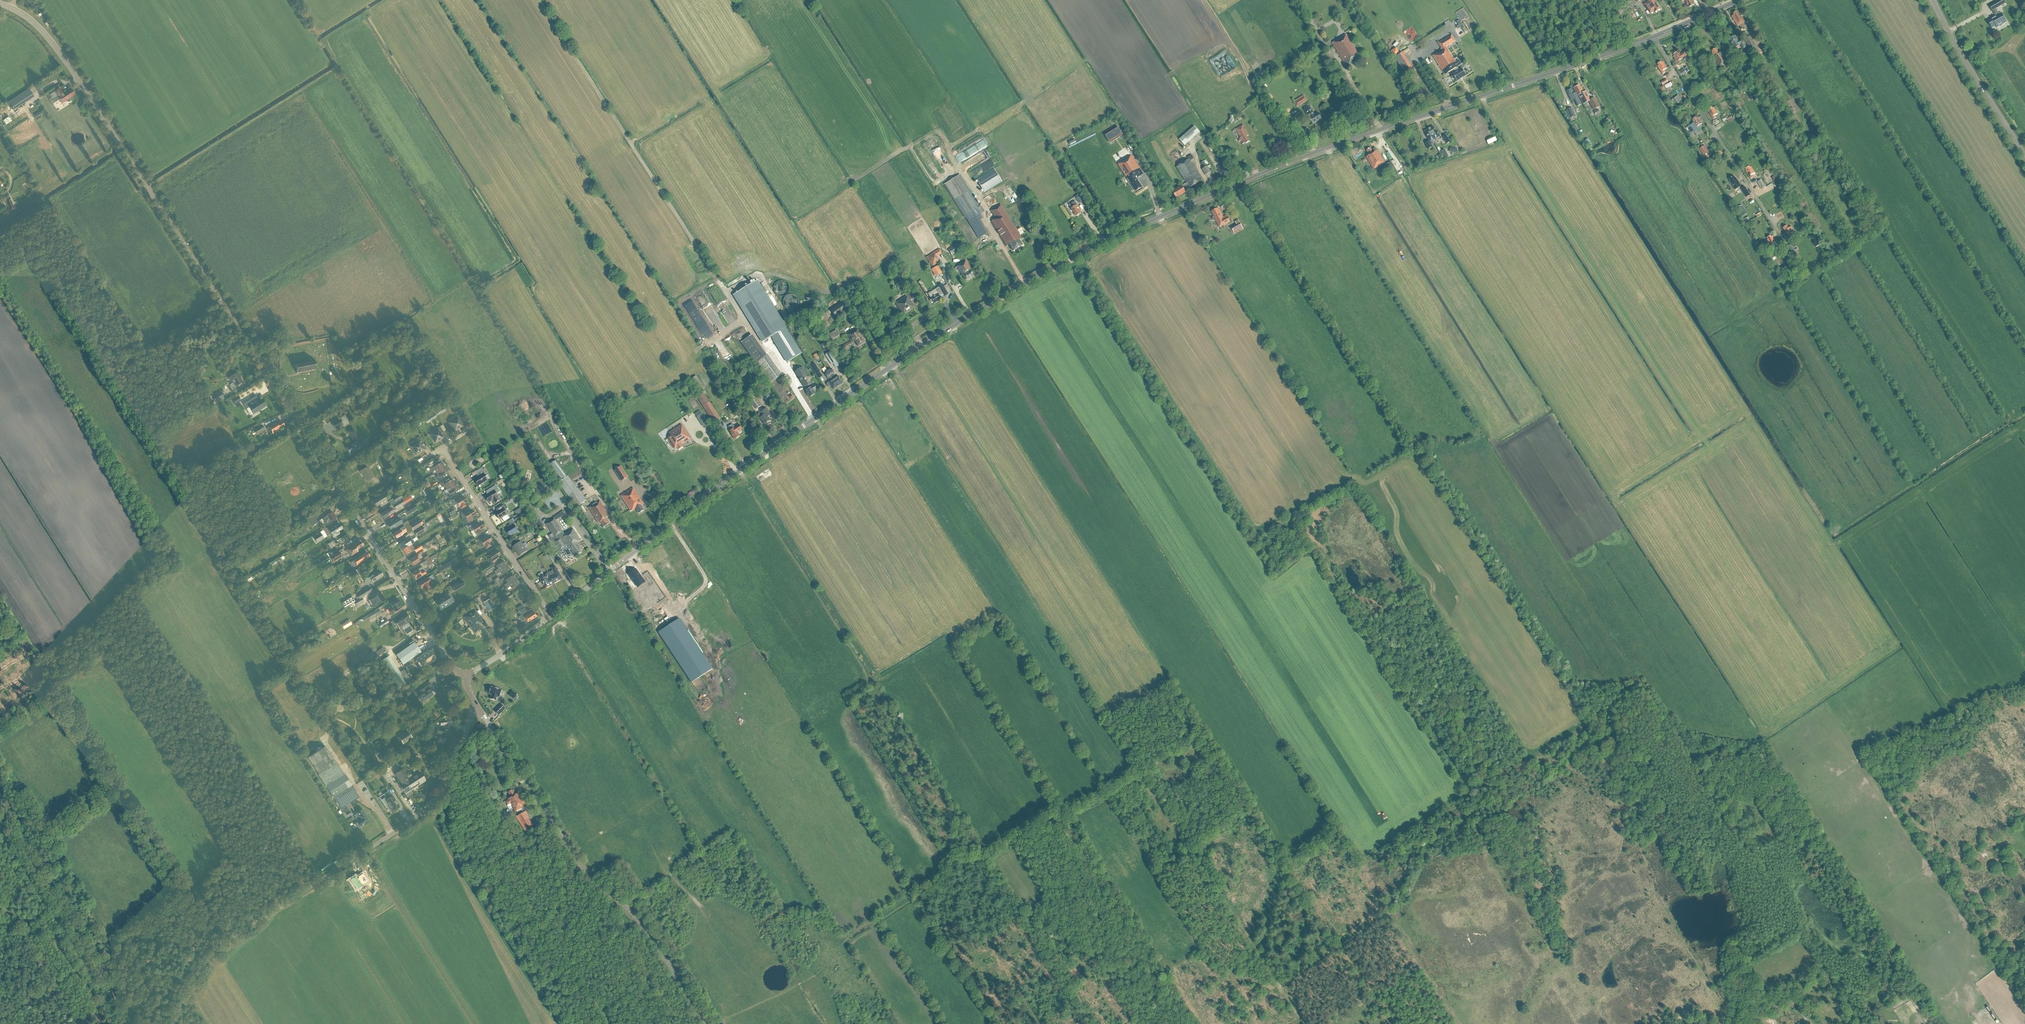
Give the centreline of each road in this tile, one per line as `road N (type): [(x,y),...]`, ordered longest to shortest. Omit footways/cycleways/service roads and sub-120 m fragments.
road 1 (tertiary): [(552,616),(789,436),(1057,266),(1288,163),(1655,37)]
road 2 (tertiary): [(465,677),(65,60),(32,21),(0,3)]
road 3 (tertiary): [(173,1023),(223,945),(432,804),(479,709)]
road 4 (tertiary): [(706,1023),(639,921),(577,860),(479,709)]
road 5 (track): [(728,293),(539,0)]
road 6 (track): [(875,687),(752,493)]
road 7 (unclassified): [(1655,37),(1772,221)]
road 8 (residential): [(552,616),(443,447)]
road 9 (tertiary): [(2024,155),(1933,0)]

